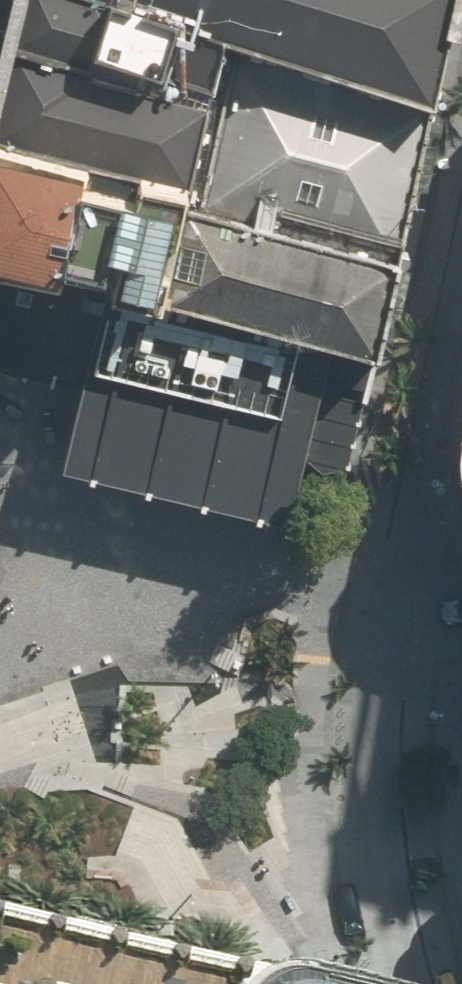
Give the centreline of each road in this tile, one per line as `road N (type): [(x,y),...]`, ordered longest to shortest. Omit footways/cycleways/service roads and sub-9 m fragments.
road 1 (residential): [(384,600),(371,717),(377,826),(408,983)]
road 2 (residential): [(384,600),(461,289)]

